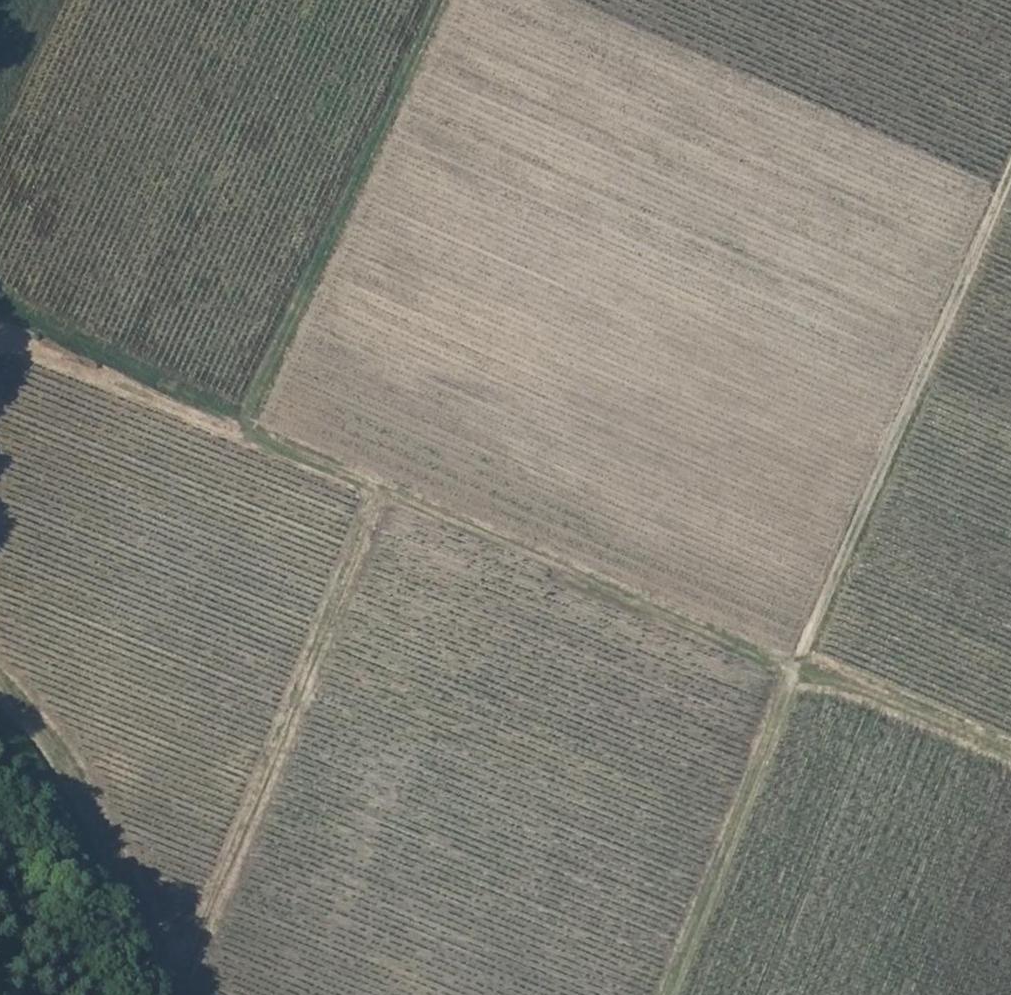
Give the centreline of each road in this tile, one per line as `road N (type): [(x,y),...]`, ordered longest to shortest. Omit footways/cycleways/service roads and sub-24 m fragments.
road 1 (track): [(661,994),(786,673),(1010,154)]

